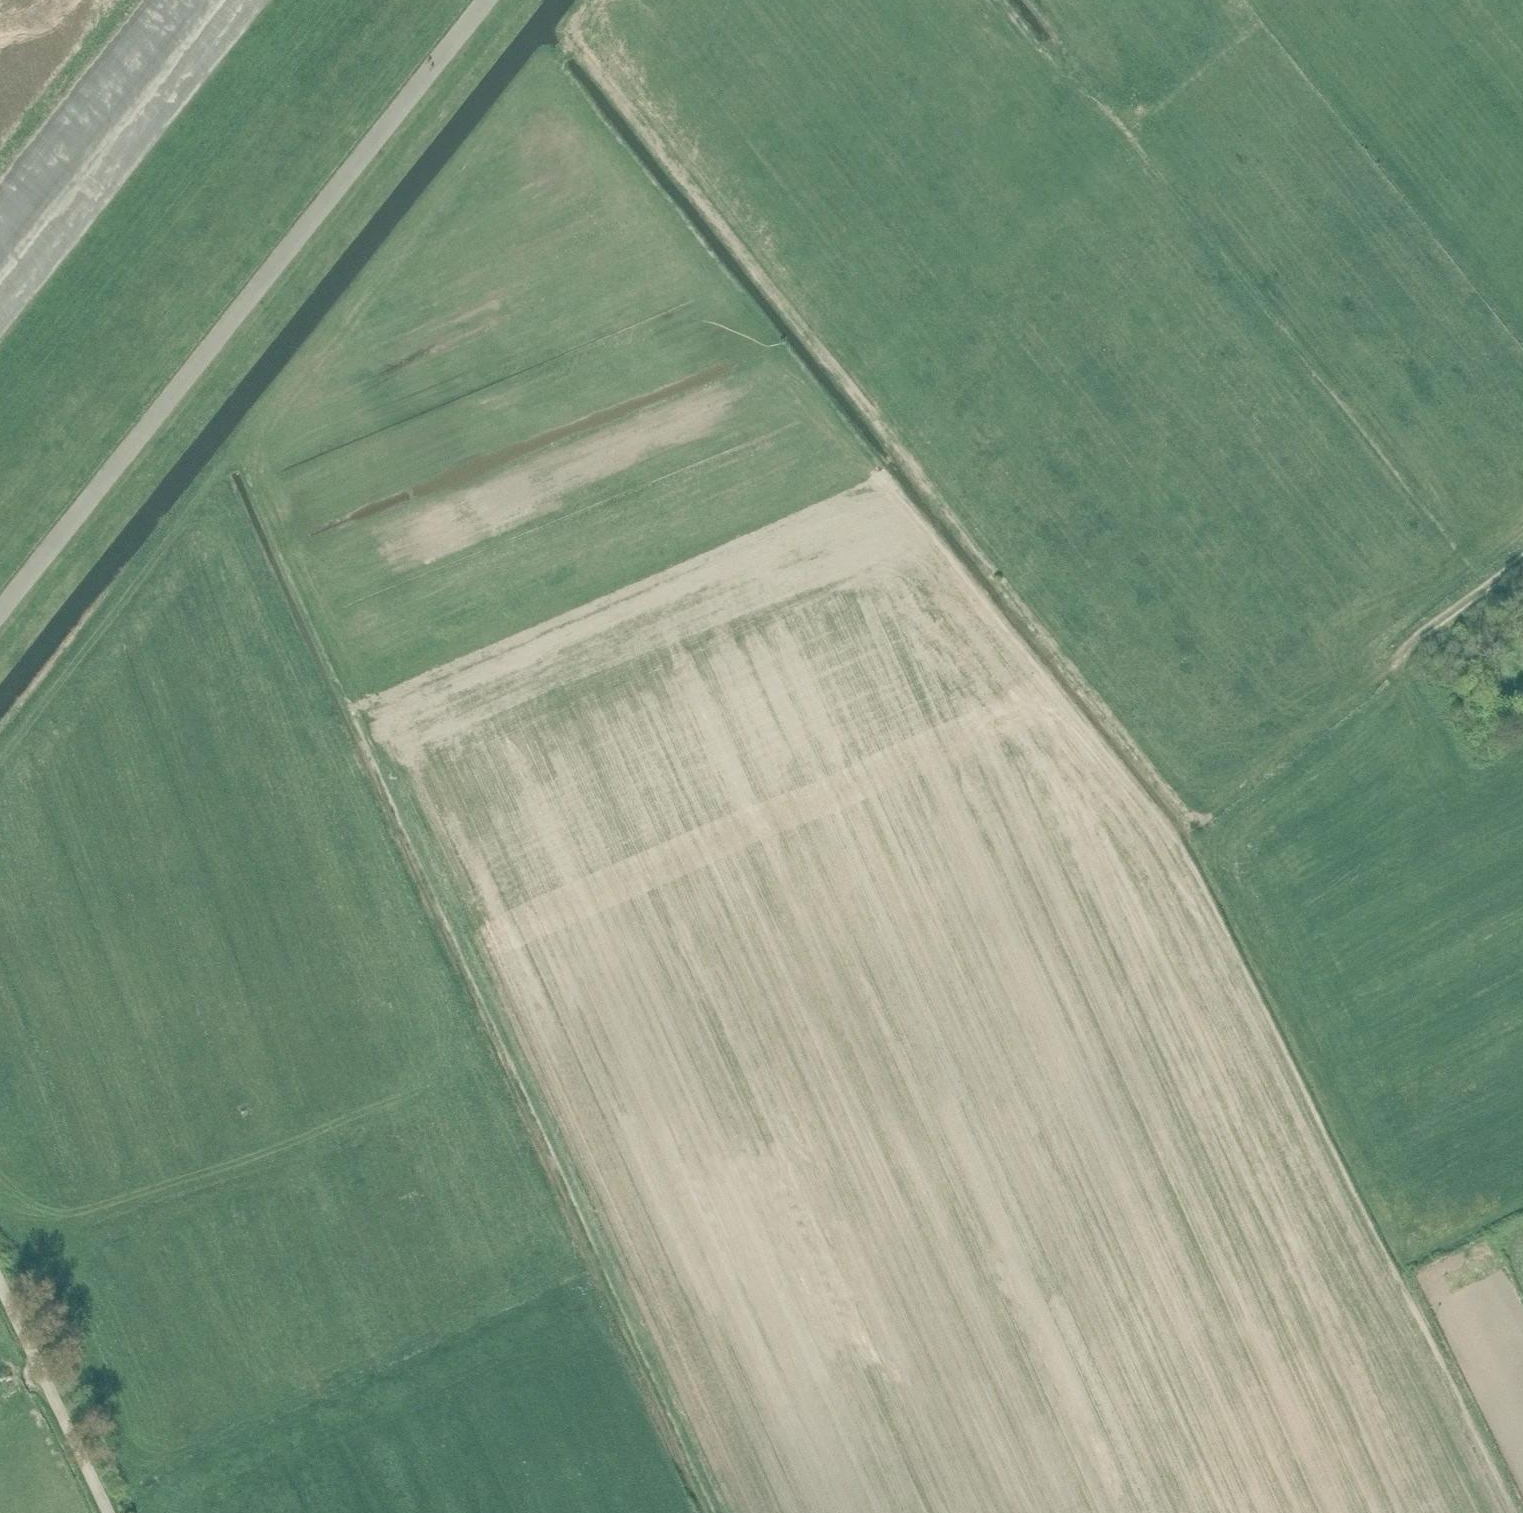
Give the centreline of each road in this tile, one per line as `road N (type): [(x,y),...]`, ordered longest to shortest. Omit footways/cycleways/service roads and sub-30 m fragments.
road 1 (unclassified): [(0,615),(491,0)]
road 2 (unclassified): [(109,1512),(0,1283)]
road 3 (track): [(1390,663),(1522,561)]

